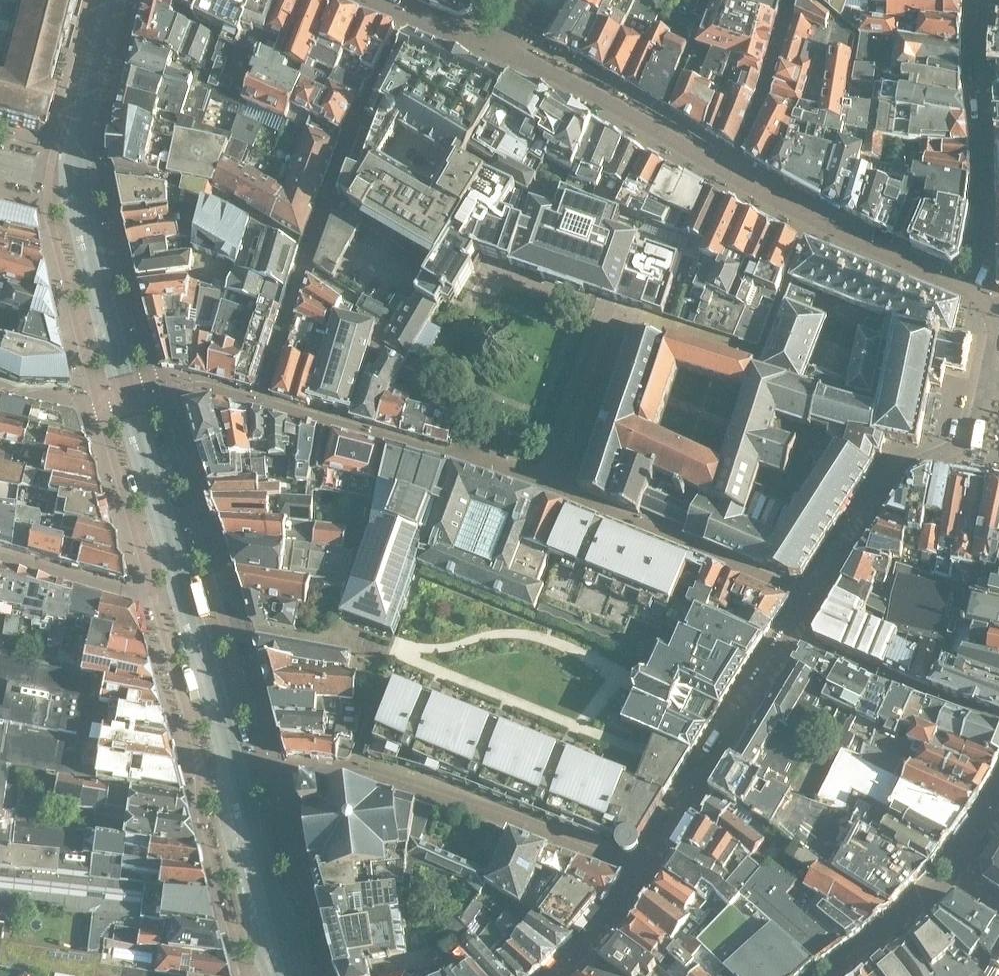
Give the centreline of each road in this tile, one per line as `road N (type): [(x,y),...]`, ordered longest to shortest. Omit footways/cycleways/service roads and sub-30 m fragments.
road 1 (tertiary): [(178,595),(70,176)]
road 2 (tertiary): [(283,975),(178,595)]
road 3 (residential): [(178,595),(152,596),(0,554)]
road 4 (tertiary): [(70,176),(114,0)]

